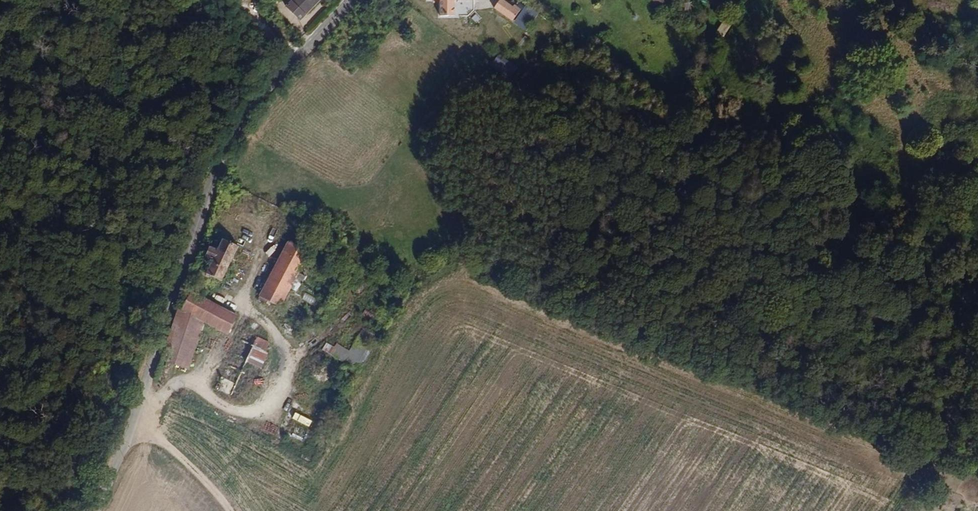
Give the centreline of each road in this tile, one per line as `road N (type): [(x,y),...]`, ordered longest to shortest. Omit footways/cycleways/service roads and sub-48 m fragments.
road 1 (residential): [(93,510),(211,177),(240,119),(353,0)]
road 2 (track): [(910,510),(939,458),(977,223)]
road 3 (track): [(230,510),(128,420)]

